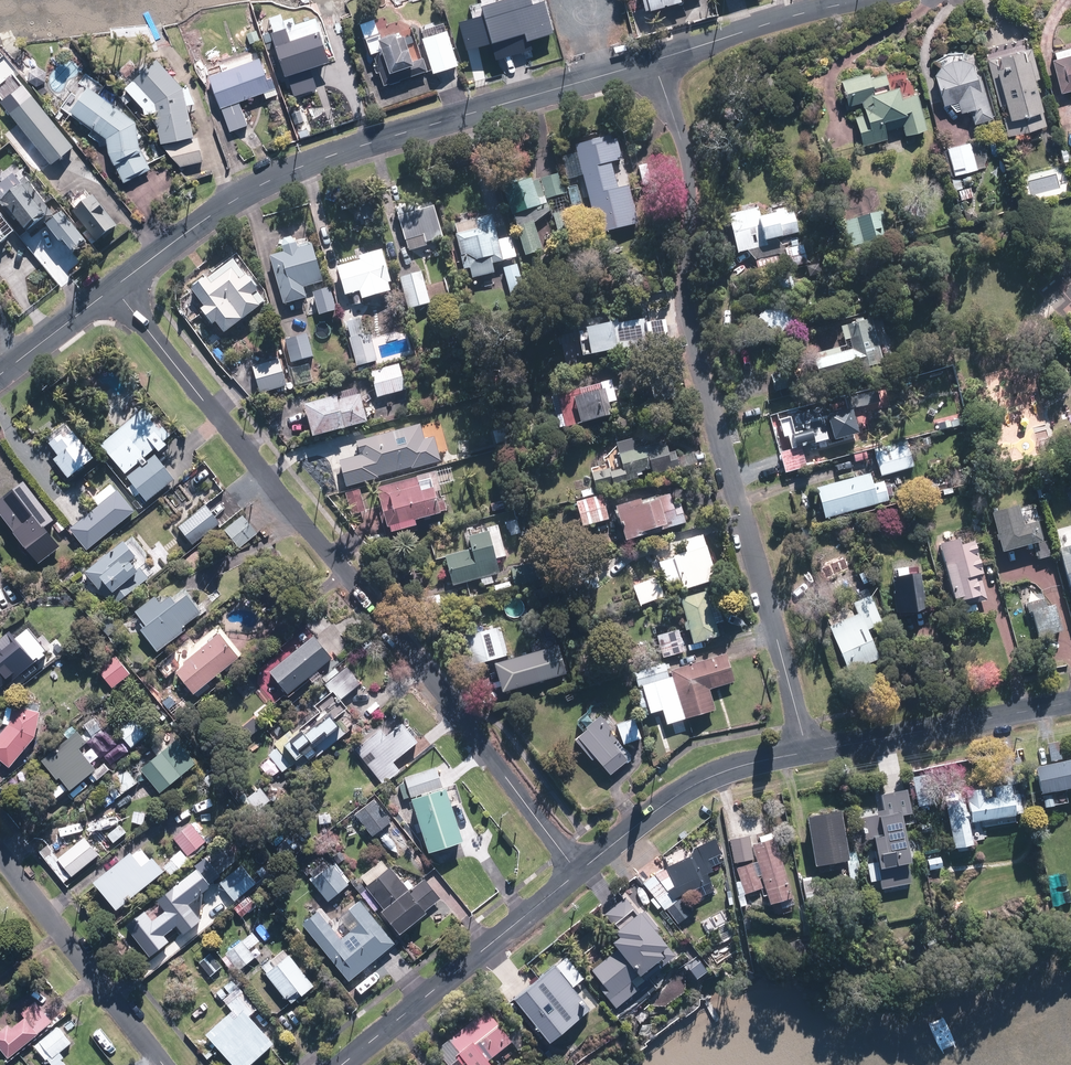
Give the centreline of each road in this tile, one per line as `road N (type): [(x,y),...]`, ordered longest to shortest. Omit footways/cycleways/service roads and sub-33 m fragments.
road 1 (residential): [(117,290),(578,876)]
road 2 (residential): [(653,61),(689,171),(688,320),(806,753)]
road 3 (tertiary): [(117,290),(270,181),(653,61)]
road 4 (residential): [(578,876),(345,1064)]
road 5 (residential): [(1070,701),(806,753)]
road 6 (residential): [(0,855),(162,1064)]
road 7 (residential): [(806,753),(716,778),(664,806),(578,876)]
road 8 (tertiary): [(653,61),(867,0)]
road 9 (tertiary): [(0,378),(117,290)]

